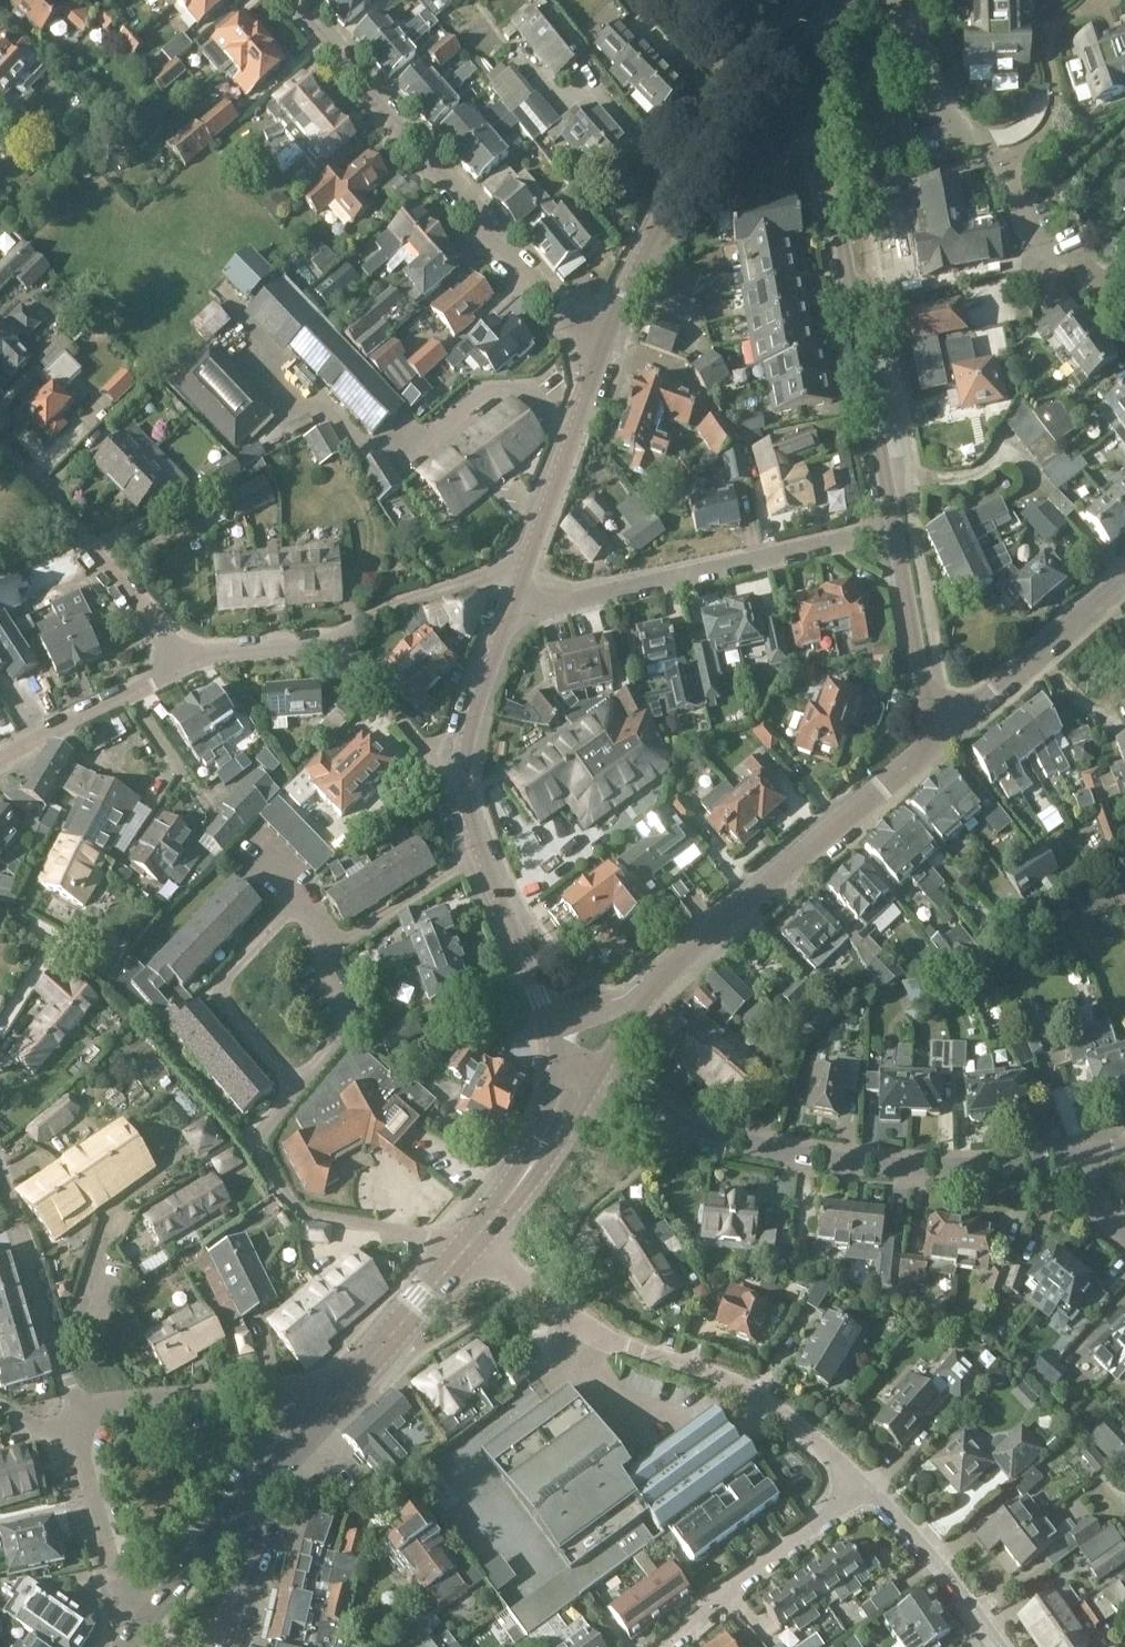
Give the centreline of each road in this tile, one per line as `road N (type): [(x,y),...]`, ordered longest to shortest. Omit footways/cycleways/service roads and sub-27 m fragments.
road 1 (tertiary): [(891,529),(812,77),(810,42),(822,14),(841,0)]
road 2 (residential): [(582,1094),(722,1142),(848,1163),(961,1167),(1080,1156)]
road 3 (residential): [(595,363),(286,0)]
road 4 (residential): [(857,1487),(800,1427),(760,1398),(725,1378),(609,1342),(469,1245)]
road 5 (tertiary): [(634,1004),(951,729)]
road 6 (residential): [(891,529),(590,600),(513,602)]
road 7 (residential): [(896,0),(945,111),(986,140),(1036,241),(1075,258),(1103,288)]
road 8 (residential): [(187,657),(0,440)]
road 9 (secondary): [(716,105),(595,363)]
road 10 (secondary): [(458,776),(480,857),(552,1030)]
road 11 (residential): [(74,1406),(268,1391),(297,1393),(321,1412)]
road 12 (residential): [(665,1646),(857,1487)]
road 13 (residential): [(74,1406),(0,1177)]
road 14 (tertiary): [(951,729),(1124,579)]
road 15 (secondary): [(321,1412),(469,1245)]
road 16 (secondary): [(595,363),(520,567)]
road 17 (residential): [(997,1646),(888,1508),(857,1487)]
road 18 (residential): [(0,756),(131,696),(187,657)]
road 19 (residential): [(133,1637),(78,1432)]
road 20 (tertiary): [(951,729),(920,683),(891,529)]
road 21 (residential): [(520,567),(388,605),(331,642)]
road 22 (secondary): [(469,1245),(582,1094)]
road 23 (residential): [(331,642),(458,776)]
road 24 (secondary): [(513,602),(471,714),(458,776)]
road 25 (secondary): [(133,1637),(236,1514)]
road 26 (residential): [(223,1646),(260,1563),(255,1532),(236,1514)]
road 27 (residential): [(187,657),(331,642)]
road 28 (residential): [(716,105),(625,0)]
road 29 (secondary): [(796,0),(754,41),(716,105)]
road 30 (secondary): [(236,1514),(321,1412)]

